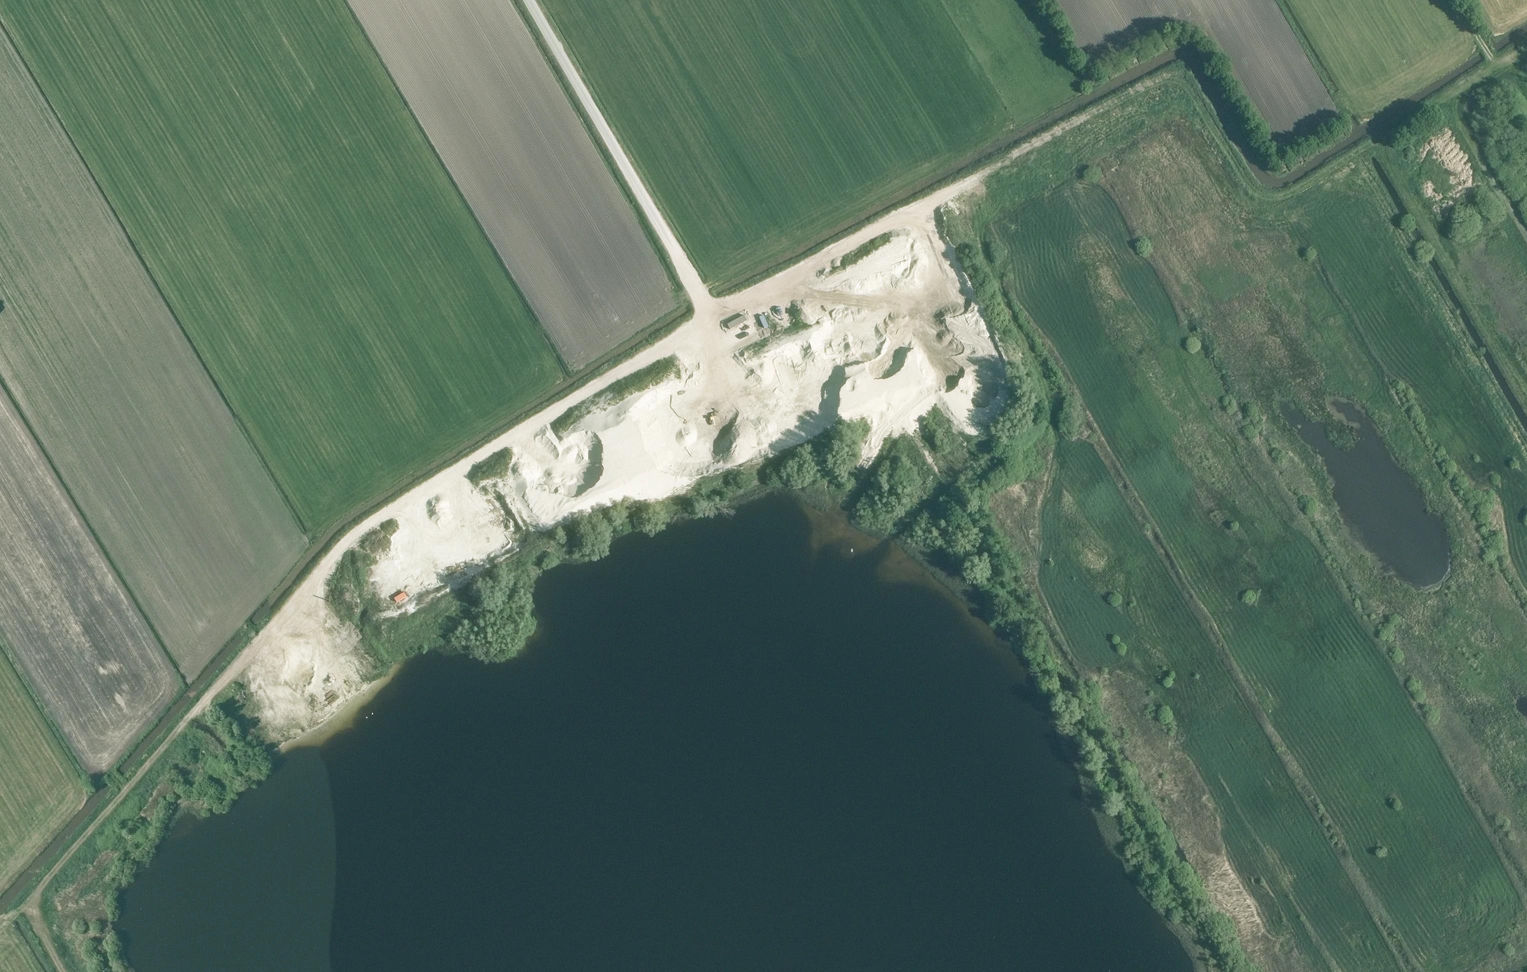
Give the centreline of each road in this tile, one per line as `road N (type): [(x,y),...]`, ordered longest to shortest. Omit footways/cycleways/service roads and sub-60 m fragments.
road 1 (track): [(0,932),(356,533),(709,315),(969,180)]
road 2 (unclassified): [(709,315),(526,0)]

